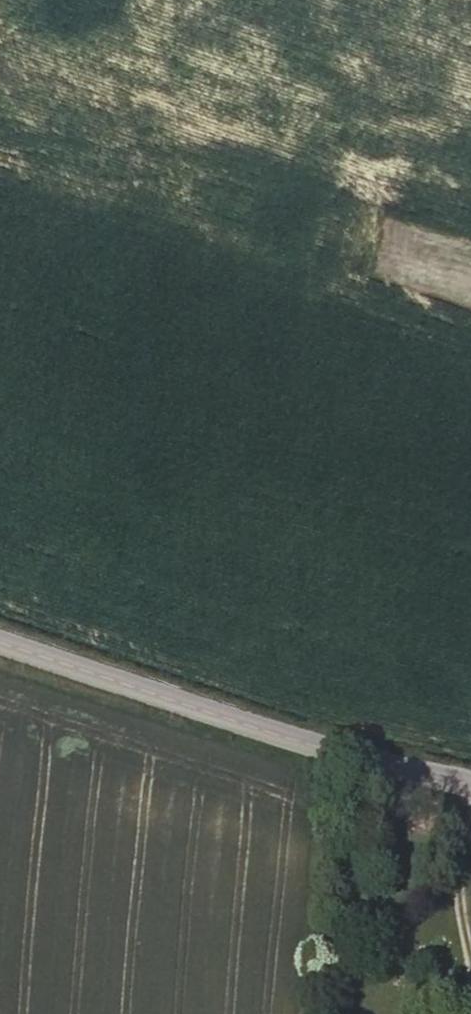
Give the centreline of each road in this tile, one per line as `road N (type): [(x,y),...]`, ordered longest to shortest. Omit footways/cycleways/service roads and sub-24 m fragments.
road 1 (tertiary): [(470,781),(337,751),(0,640)]

